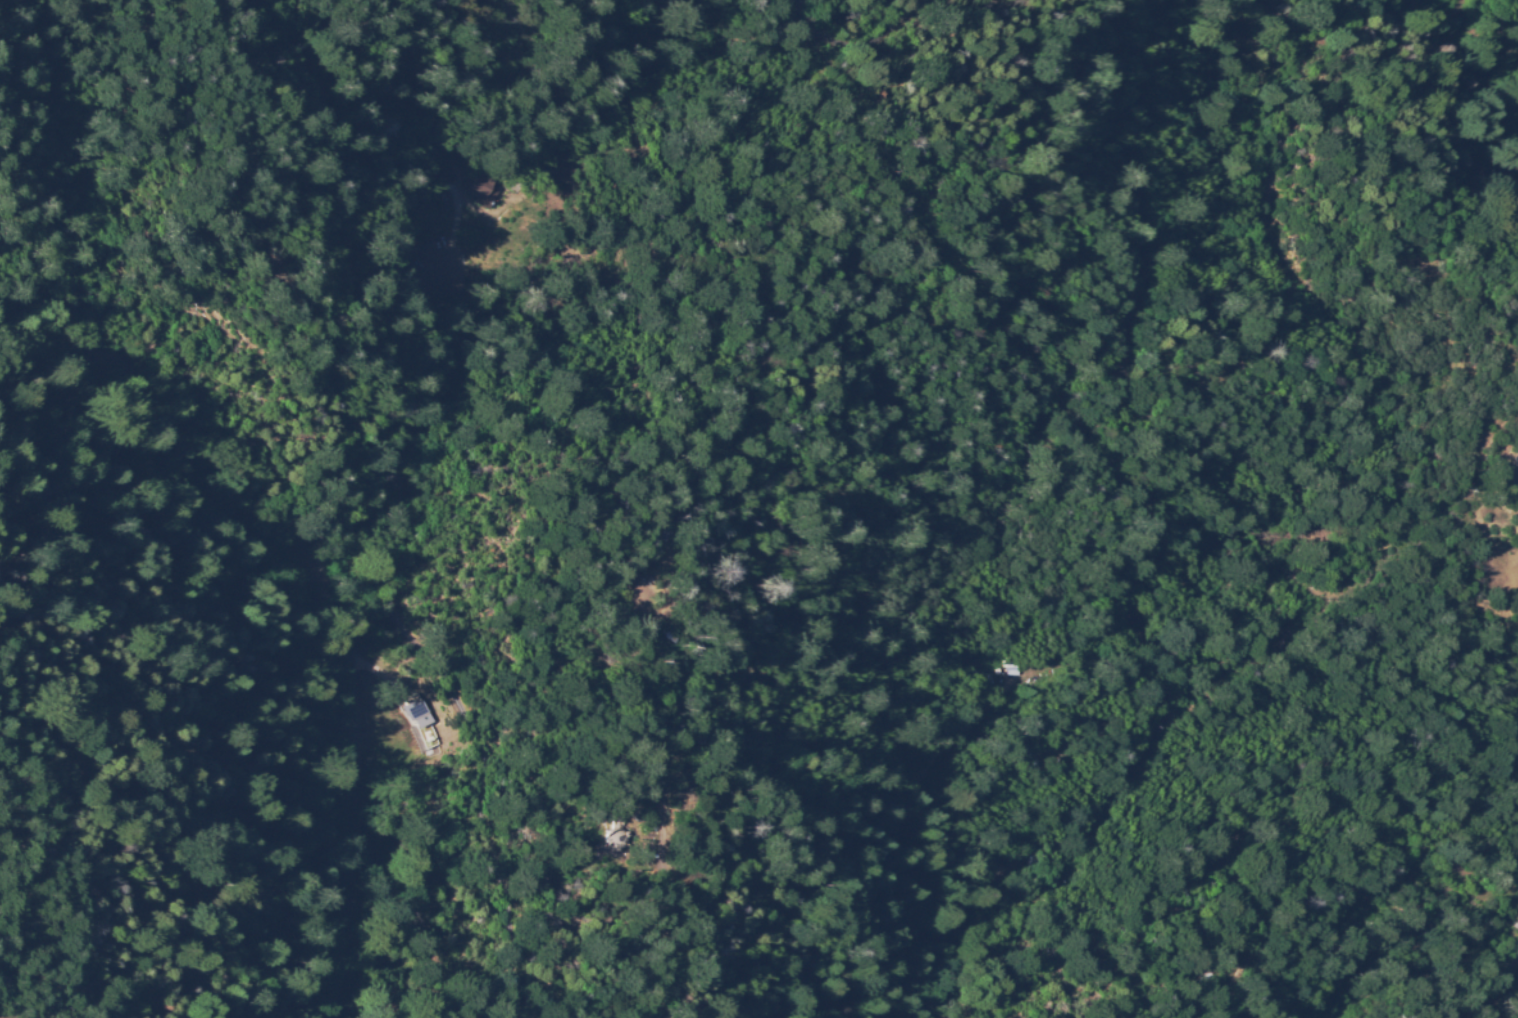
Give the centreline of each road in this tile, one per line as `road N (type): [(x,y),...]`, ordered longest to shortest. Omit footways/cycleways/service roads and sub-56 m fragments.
road 1 (residential): [(633,839),(702,646),(779,502),(799,392),(742,275),(707,244)]
road 2 (residential): [(745,577),(770,626),(782,749),(816,806),(924,875),(984,987),(1023,1017)]
road 3 (residential): [(633,839),(611,780),(557,724),(497,700),(420,690),(341,590),(284,590),(241,601)]
road 4 (residential): [(1291,1017),(1274,853),(1282,729),(1304,672)]
road 5 (residential): [(661,1017),(671,944),(659,884),(633,839)]

